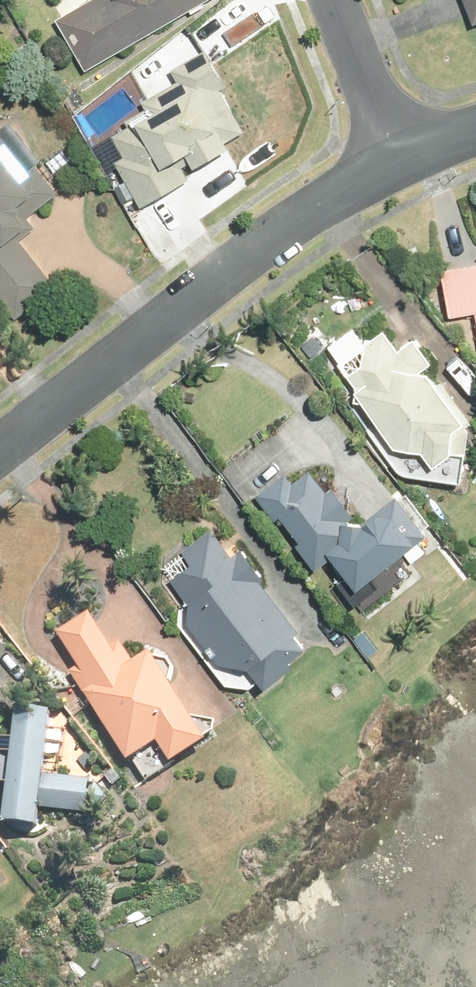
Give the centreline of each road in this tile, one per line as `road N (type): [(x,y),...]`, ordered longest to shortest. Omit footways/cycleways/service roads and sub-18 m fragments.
road 1 (residential): [(0,450),(285,227),(395,158)]
road 2 (residential): [(334,0),(395,158)]

